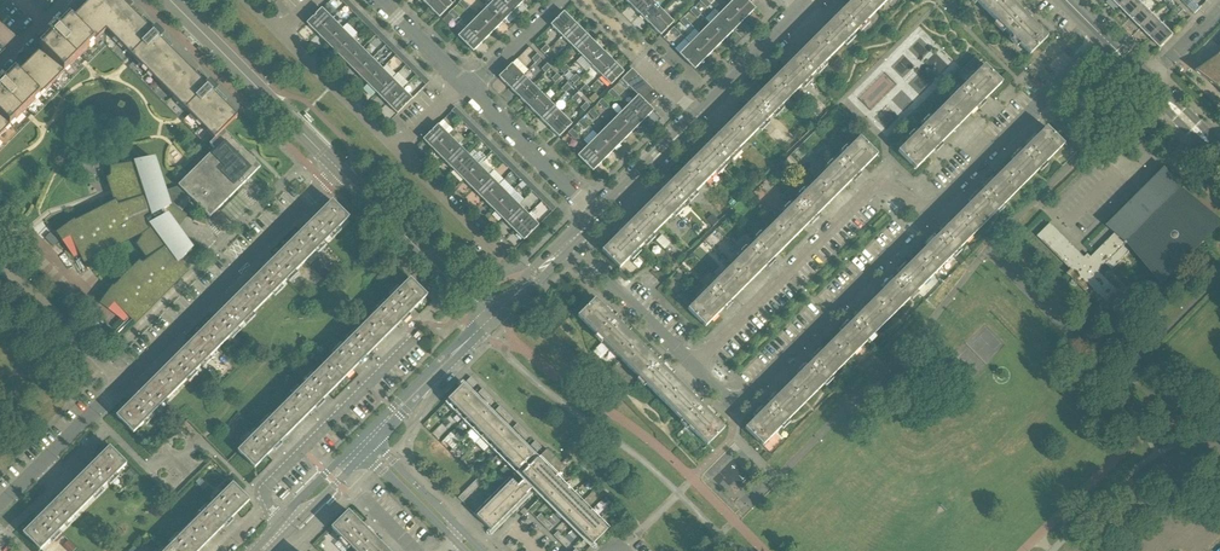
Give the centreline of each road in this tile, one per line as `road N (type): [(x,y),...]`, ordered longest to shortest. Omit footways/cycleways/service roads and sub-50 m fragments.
road 1 (residential): [(694,366),(875,185),(929,213)]
road 2 (residential): [(121,386),(338,169)]
road 3 (residential): [(595,215),(803,8)]
road 4 (residential): [(736,401),(929,213)]
road 5 (residential): [(929,213),(1102,36)]
road 6 (residential): [(338,169),(170,0)]
road 7 (residential): [(489,320),(338,169)]
road 8 (residential): [(412,340),(265,494)]
road 9 (residential): [(694,366),(568,244)]
road 10 (residential): [(595,215),(471,92)]
road 11 (residential): [(366,443),(489,320)]
road 12 (residential): [(121,386),(0,265)]
road 13 (residential): [(0,506),(121,386)]
road 14 (residential): [(397,151),(280,33)]
road 15 (tertiary): [(482,550),(366,443)]
road 16 (residential): [(501,254),(397,151)]
road 17 (tertiary): [(366,443),(465,550)]
road 18 (residential): [(471,92),(562,0)]
road 19 (residential): [(463,85),(377,0)]

